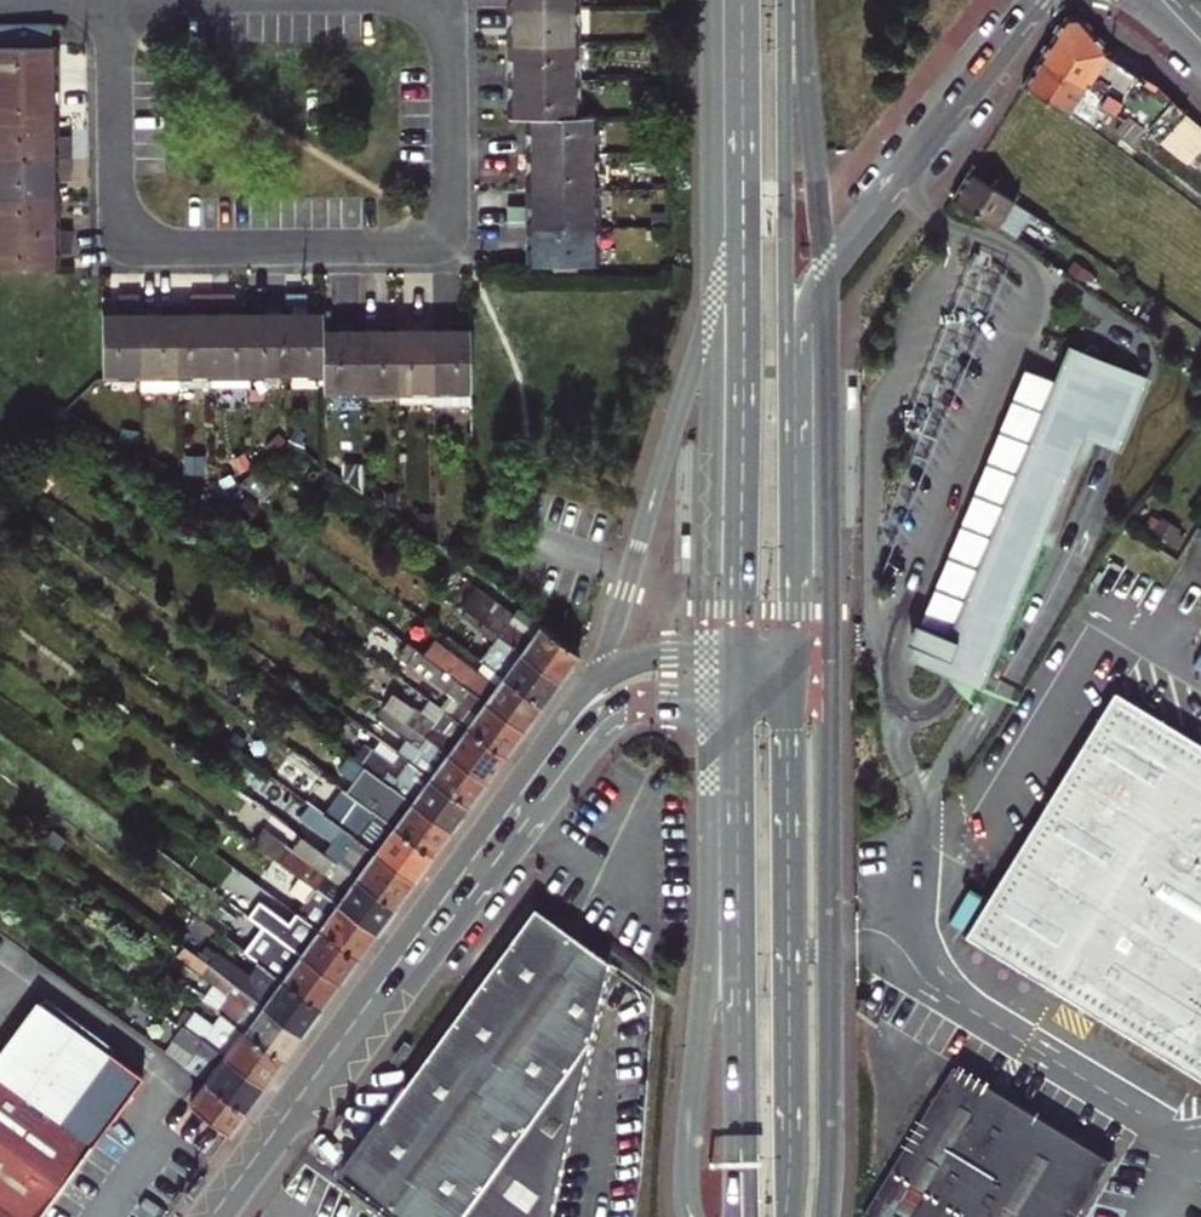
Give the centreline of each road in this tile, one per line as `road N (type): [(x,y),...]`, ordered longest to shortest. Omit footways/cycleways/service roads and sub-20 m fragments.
road 1 (secondary): [(788,678),(803,585),(812,295),(1038,0)]
road 2 (secondary): [(788,678),(785,0)]
road 3 (secondary): [(742,0),(739,657)]
road 4 (residential): [(425,0),(448,31),(448,198),(441,219),(420,238),(155,241),(124,217),(118,185)]
road 5 (secondary): [(790,1216),(788,678)]
road 6 (secondary): [(737,703),(743,1151)]
road 7 (secondary): [(739,657),(648,658),(598,679),(444,902)]
road 8 (secondary): [(444,902),(215,1216)]
road 9 (secondary): [(444,902),(536,810),(610,718),(651,704),(737,703)]
road 10 (residential): [(118,185),(115,0)]

